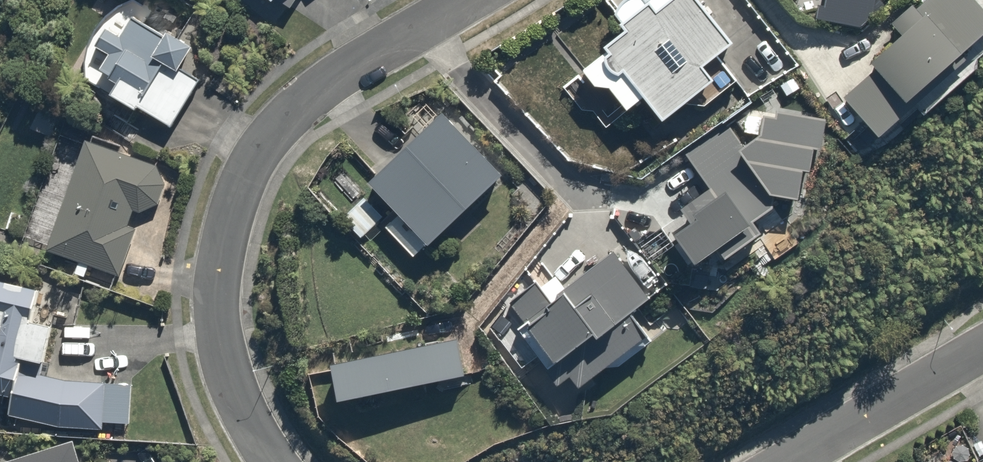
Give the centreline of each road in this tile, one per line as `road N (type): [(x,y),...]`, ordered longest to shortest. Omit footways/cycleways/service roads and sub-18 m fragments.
road 1 (residential): [(265,461),(227,382),(212,308),(219,238),(241,162),(290,106),(468,0)]
road 2 (residential): [(982,342),(774,461)]

